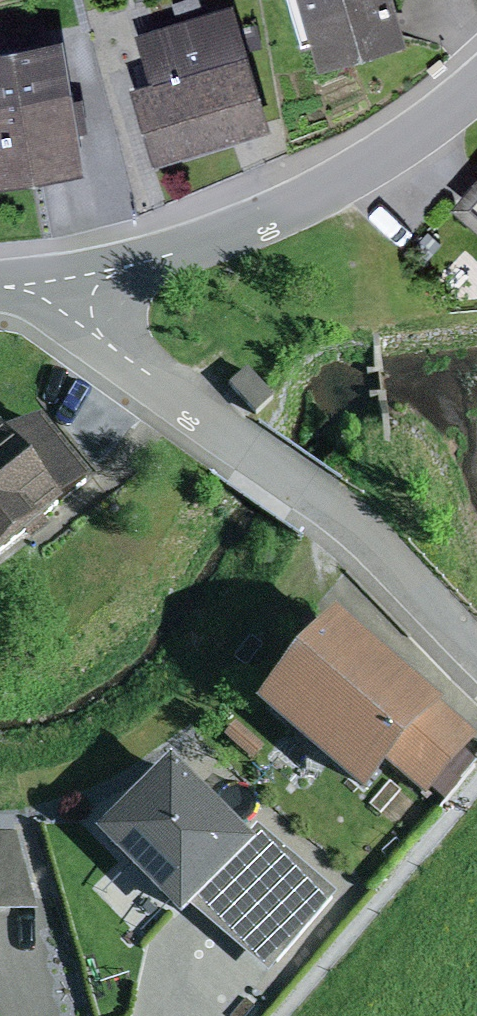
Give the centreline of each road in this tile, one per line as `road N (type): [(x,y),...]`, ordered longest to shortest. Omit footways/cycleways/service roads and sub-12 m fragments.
road 1 (residential): [(69,294),(100,335),(385,550),(476,658)]
road 2 (residential): [(69,294),(273,218),(369,172),(476,93)]

